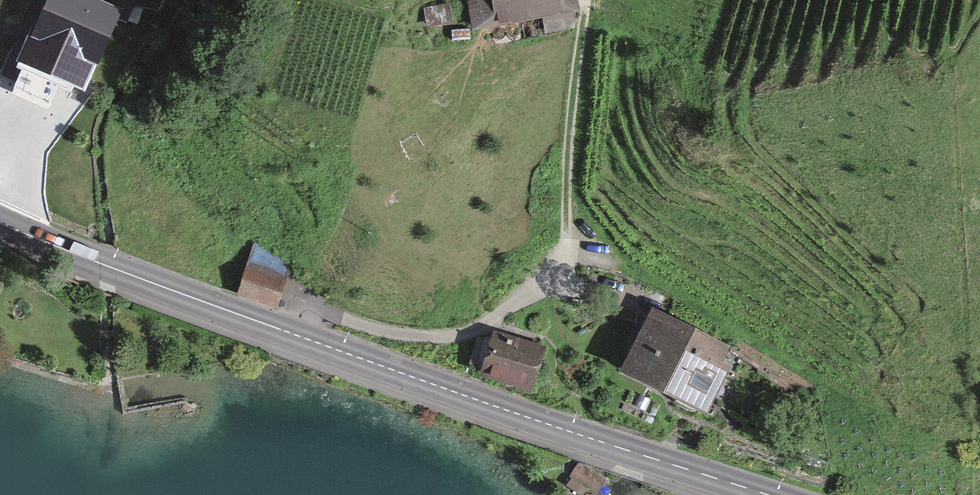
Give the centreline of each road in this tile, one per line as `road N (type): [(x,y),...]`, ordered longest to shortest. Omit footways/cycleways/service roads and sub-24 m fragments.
road 1 (primary): [(0,222),(478,401),(766,494)]
road 2 (track): [(285,330),(324,314),(436,335),(475,330),(512,314),(546,281),(564,243),(586,0)]

